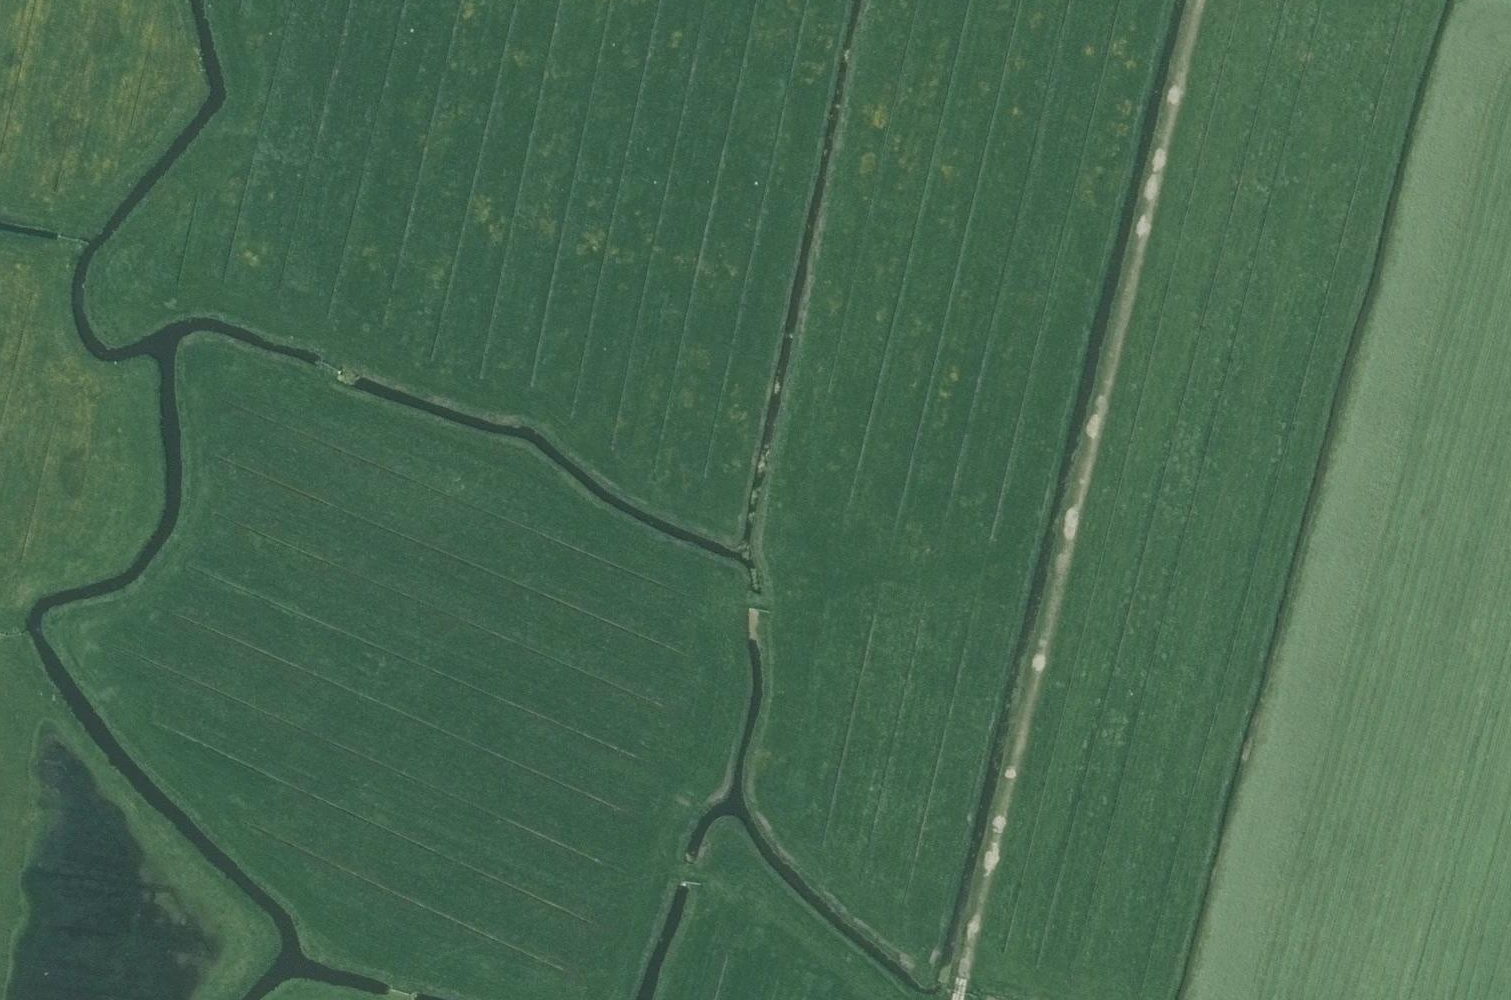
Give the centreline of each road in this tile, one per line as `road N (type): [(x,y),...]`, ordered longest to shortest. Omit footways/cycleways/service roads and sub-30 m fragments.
road 1 (track): [(1202,0),(958,999)]

